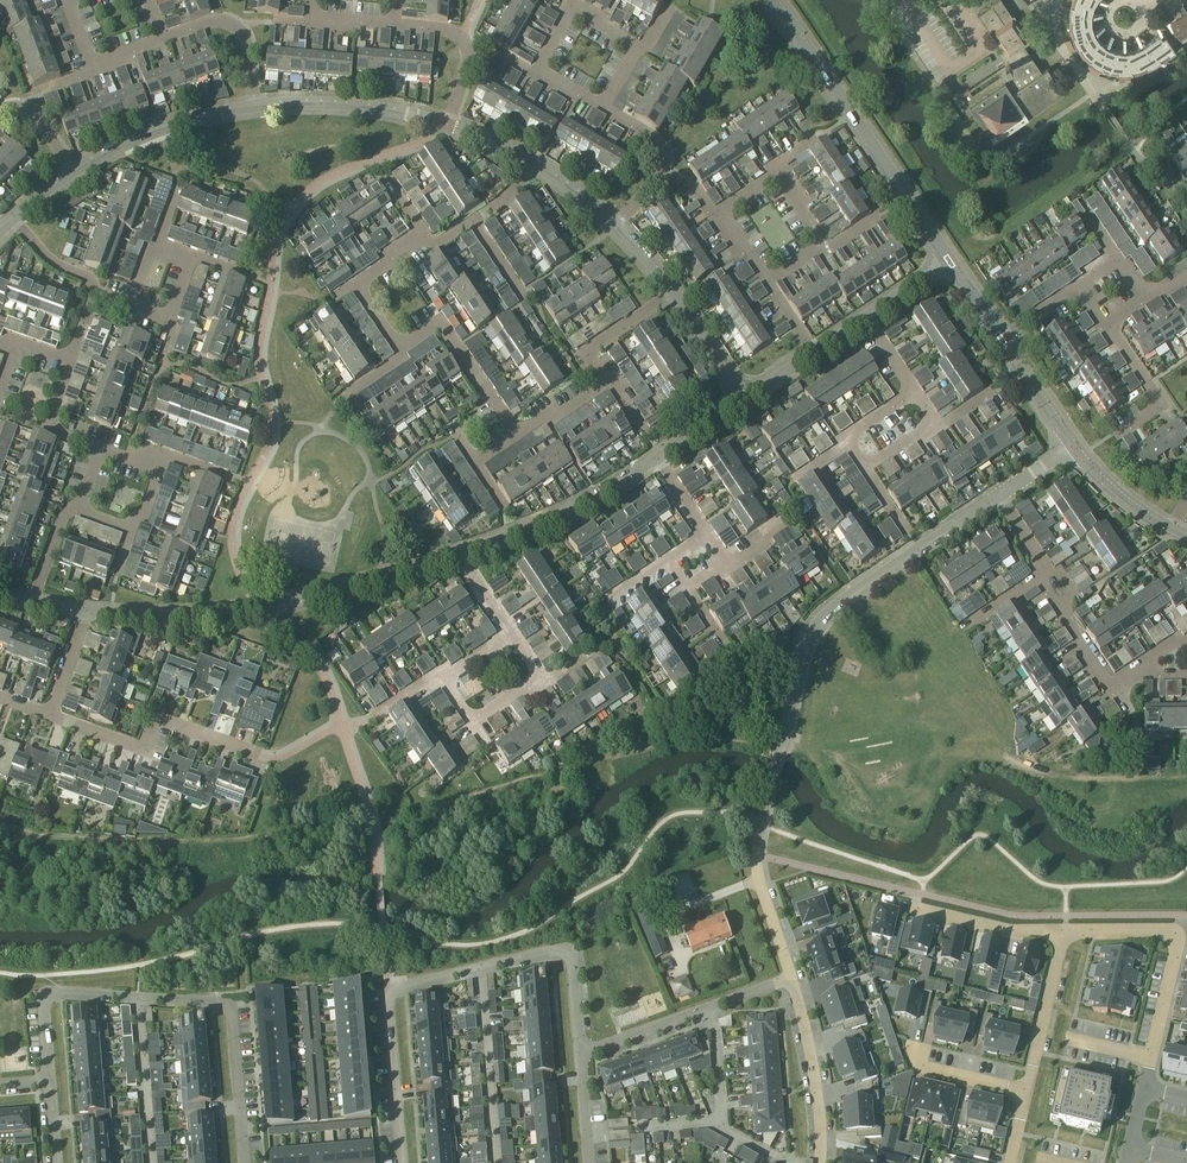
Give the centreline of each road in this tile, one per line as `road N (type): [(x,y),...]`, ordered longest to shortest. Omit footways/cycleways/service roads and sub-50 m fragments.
road 1 (residential): [(580,1056),(575,957),(386,990),(401,1162)]
road 2 (residential): [(244,1162),(230,1008),(222,1004),(53,995),(43,1002),(49,1081)]
road 3 (residential): [(88,614),(255,610),(462,555)]
road 4 (residential): [(777,756),(810,637),(832,608),(1000,498)]
road 5 (tertiary): [(948,262),(772,0)]
road 6 (residential): [(1145,1086),(1171,934),(1070,931)]
road 7 (residential): [(261,759),(159,719),(141,748),(51,715)]
road 8 (residential): [(580,1056),(791,980)]
road 9 (residential): [(1070,931),(1013,929),(858,892)]
road 10 (residential): [(462,555),(585,504),(654,459)]
road 11 (residential): [(791,980),(755,872),(769,788)]
road 12 (residential): [(255,107),(159,129),(70,174)]
road 13 (residential): [(445,126),(384,111),(255,107)]
road 14 (residential): [(820,1162),(817,1093),(791,980)]
road 15 (residential): [(514,435),(441,322),(401,350)]
road 16 (residential): [(614,226),(658,181),(665,154),(603,107)]
road 17 (residential): [(1070,931),(1028,1091)]
road 18 (residential): [(445,126),(468,66),(466,47),(450,32),(394,26)]
road 19 (residential): [(255,107),(245,41),(227,22),(162,40)]
road 20 (residential): [(1117,435),(1155,401),(1106,325)]
road 21 (residential): [(606,381),(586,354),(673,298)]
road 22 (tertiary): [(1073,450),(1001,340)]
road 23 (tertiary): [(1172,535),(1135,512),(1073,450)]
road 24 (residential): [(1109,688),(1040,577)]
road 25 (residential): [(104,453),(51,423),(68,360)]
road 26 (residential): [(745,399),(673,298)]

